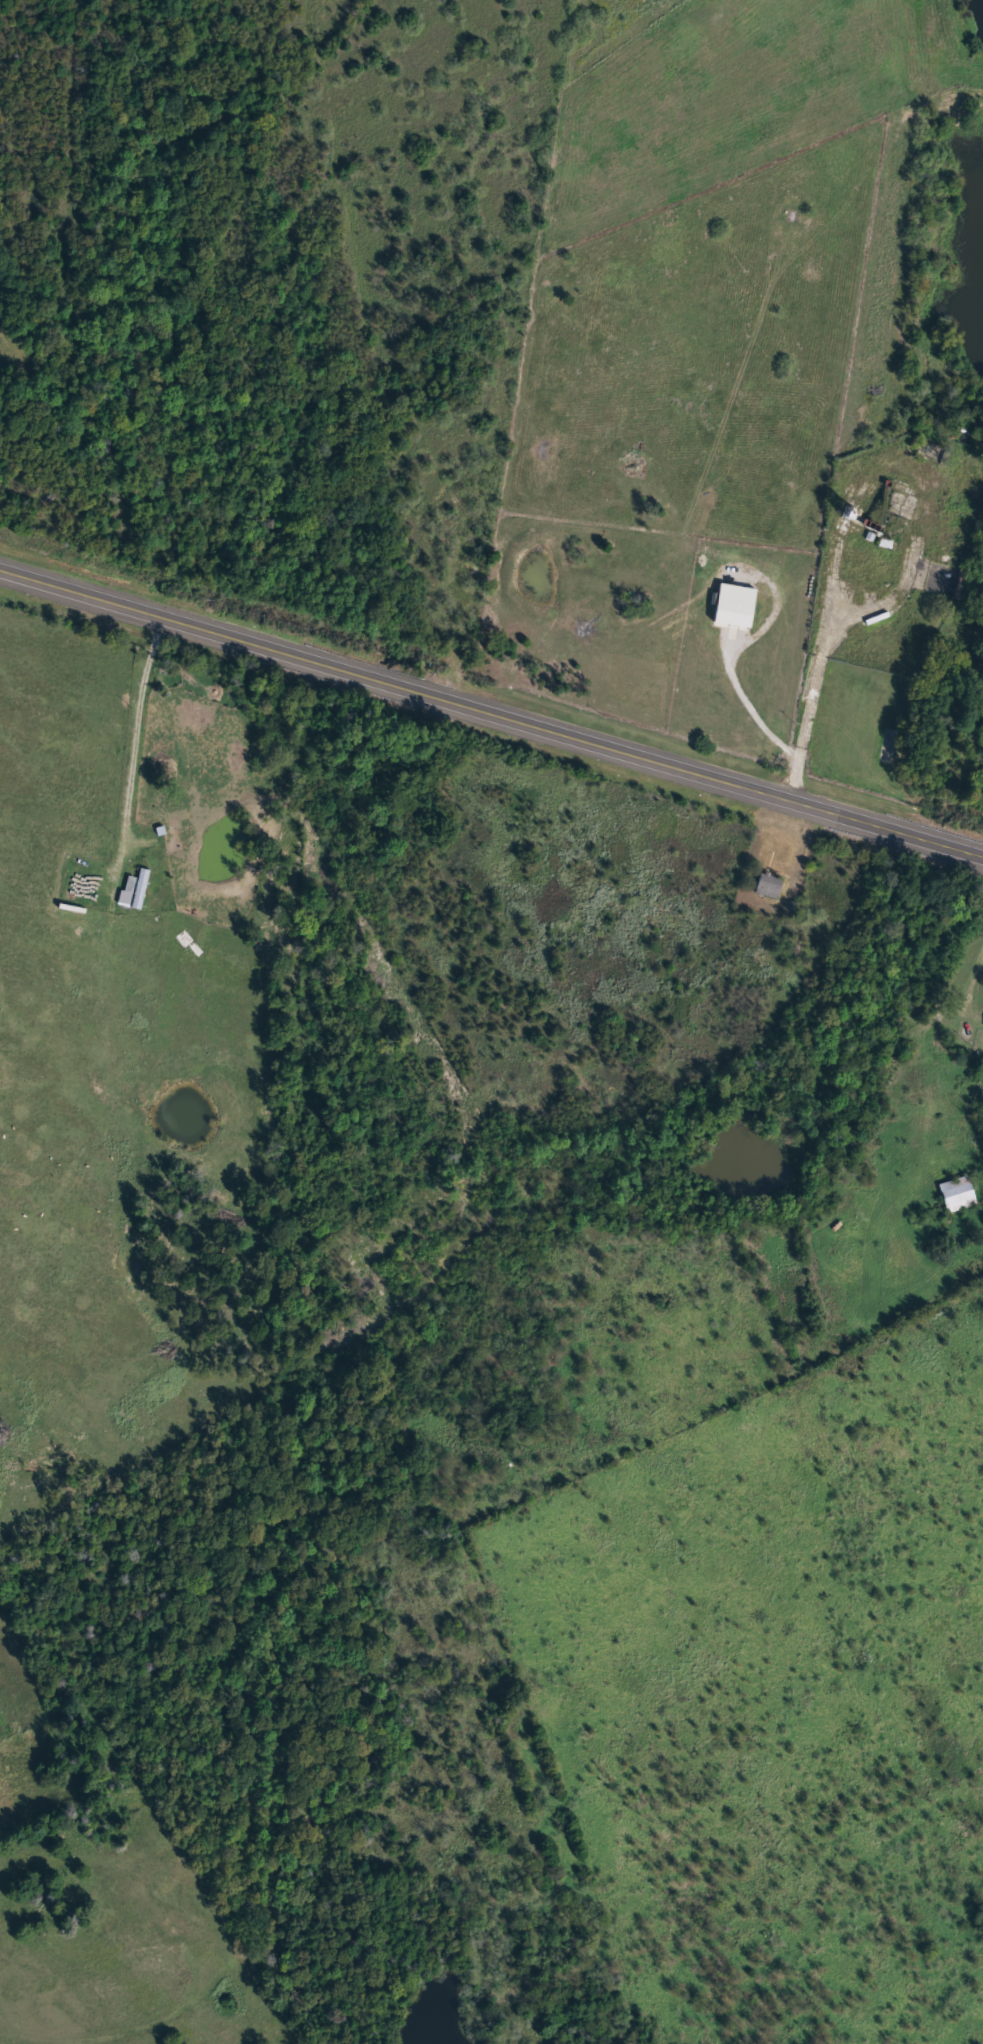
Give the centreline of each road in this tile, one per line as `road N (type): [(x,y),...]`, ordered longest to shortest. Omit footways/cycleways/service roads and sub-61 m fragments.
road 1 (primary): [(0,563),(982,850)]

